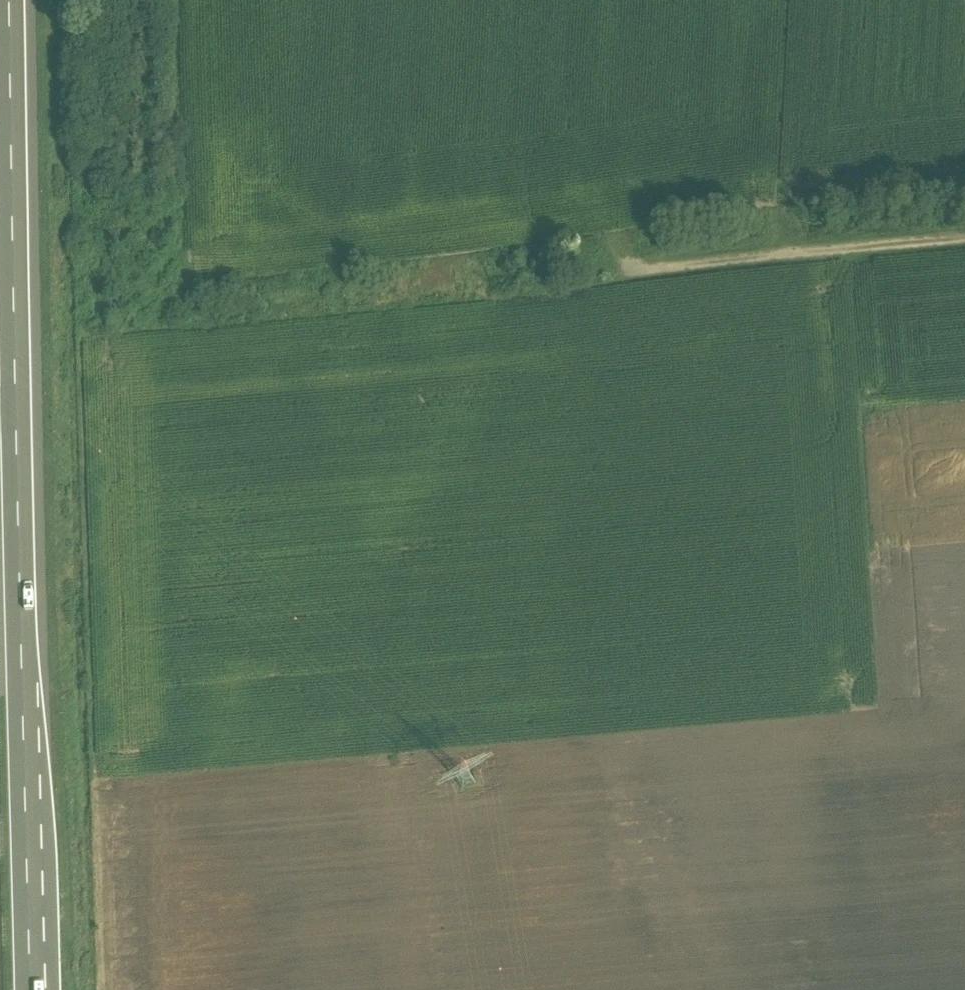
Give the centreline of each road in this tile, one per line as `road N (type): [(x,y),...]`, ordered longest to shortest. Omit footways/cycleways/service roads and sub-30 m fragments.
road 1 (motorway): [(43,989),(22,0)]

